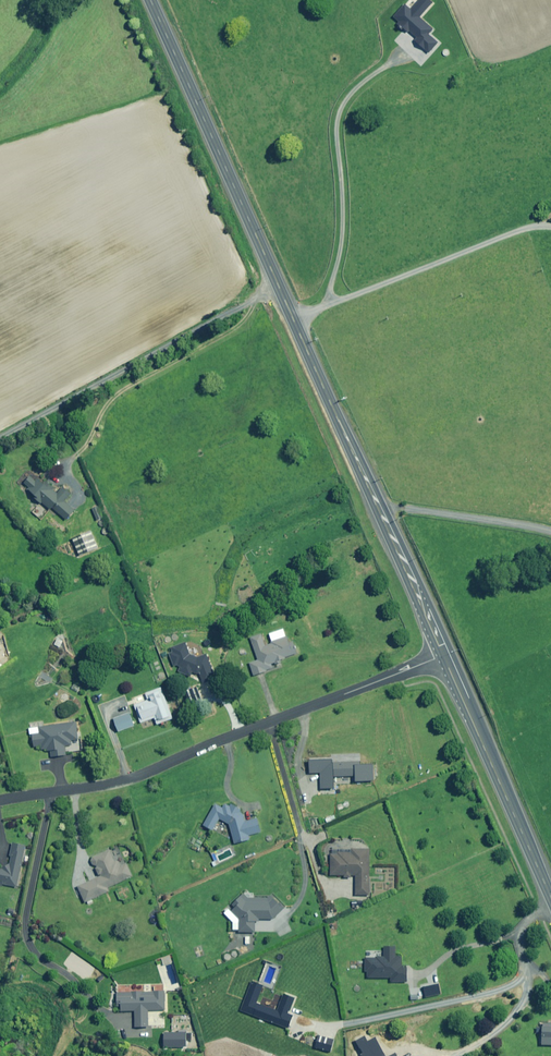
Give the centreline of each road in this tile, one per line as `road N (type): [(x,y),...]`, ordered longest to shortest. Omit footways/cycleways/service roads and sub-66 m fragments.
road 1 (primary): [(446,655),(150,0)]
road 2 (residential): [(446,655),(131,779),(0,802)]
road 3 (track): [(0,429),(277,283)]
road 4 (primary): [(550,893),(446,655)]

